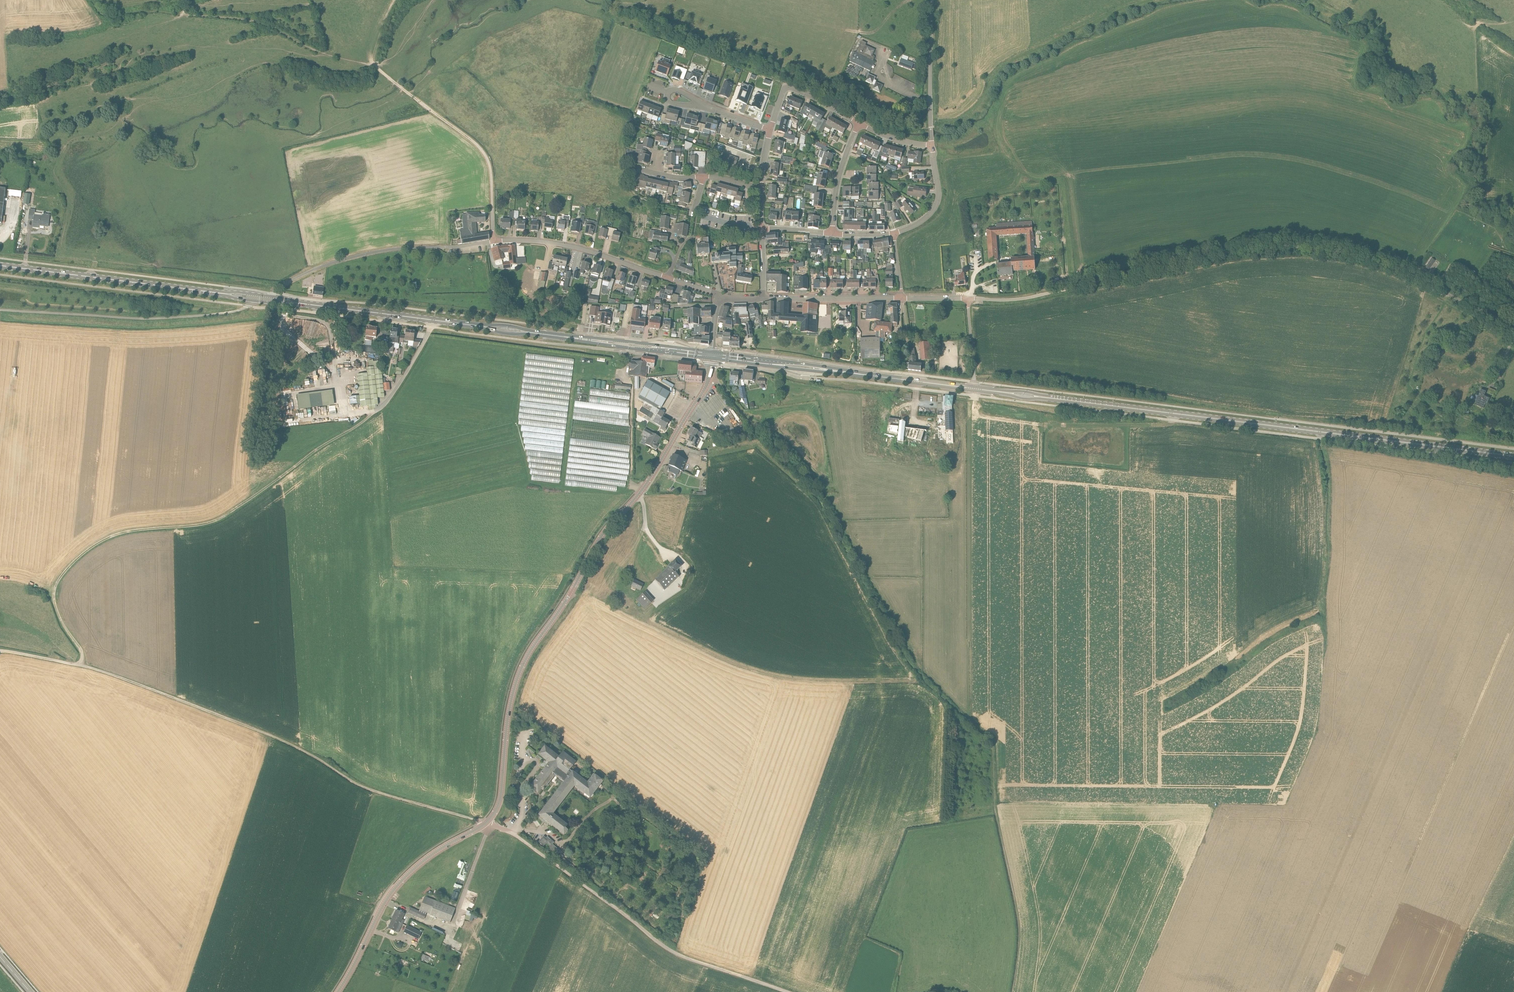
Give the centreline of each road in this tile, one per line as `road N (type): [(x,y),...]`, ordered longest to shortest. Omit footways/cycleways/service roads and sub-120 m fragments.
road 1 (tertiary): [(337,991),(398,884),(495,813),(523,664),(596,543),(653,472),(705,389),(711,358)]
road 2 (track): [(1012,991),(1018,926),(991,745),(910,664),(811,488),(718,383)]
road 3 (unclassified): [(1513,327),(1394,268),(1292,246),(1224,252),(1029,297),(968,298)]
road 4 (primary): [(1513,456),(1039,397)]
road 5 (track): [(375,411),(219,518),(120,533),(80,556),(53,596),(82,665)]
road 6 (track): [(82,665),(271,736),(363,787),(480,821)]
road 7 (track): [(480,821),(516,835),(671,951),(788,991)]
road 8 (track): [(376,67),(255,22),(160,11),(103,14),(92,0)]
road 9 (unclassified): [(0,309),(151,318),(225,313),(256,301)]
road 10 (unclassified): [(494,241),(371,252),(318,267),(269,296)]
road 11 (primary): [(225,294),(0,265)]
road 12 (track): [(973,400),(985,415),(1043,425),(1167,425),(1173,413)]
road 13 (track): [(376,67),(482,150),(492,208)]
road 14 (residential): [(668,277),(569,245),(494,241)]
road 15 (primary): [(973,388),(824,369)]
road 16 (primary): [(433,320),(296,302)]
road 17 (unclassified): [(901,298),(763,298)]
road 18 (unclassified): [(931,129),(932,0)]

